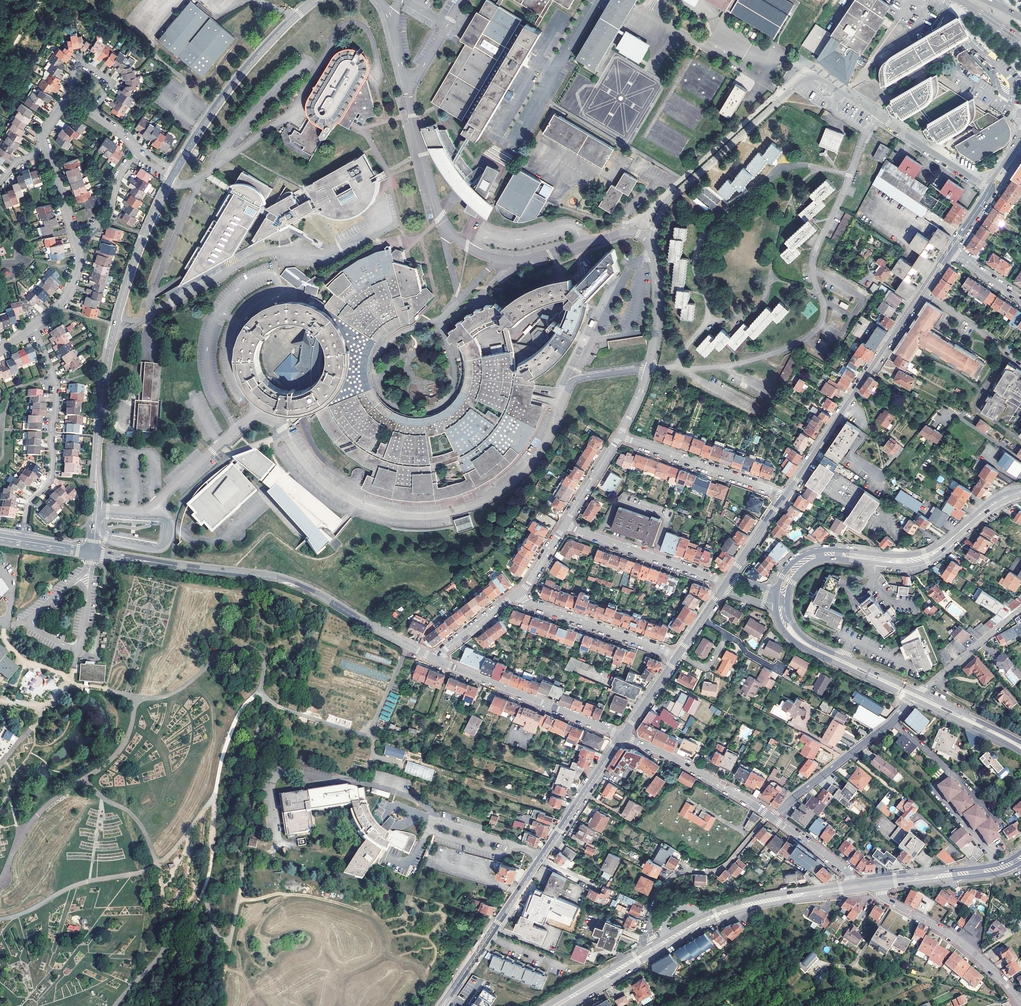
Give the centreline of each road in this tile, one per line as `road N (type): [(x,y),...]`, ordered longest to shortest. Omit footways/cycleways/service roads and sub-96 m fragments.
road 1 (residential): [(991,190),(806,76),(670,200),(648,239)]
road 2 (residential): [(172,176),(136,255),(110,346),(91,553)]
road 3 (residential): [(436,659),(285,579),(91,553)]
road 4 (tertiary): [(623,736),(442,1005)]
road 5 (secondary): [(852,887),(716,915),(555,1005)]
road 6 (tertiary): [(785,495),(950,250)]
road 7 (residential): [(22,542),(29,502),(51,479),(57,386),(32,326)]
road 8 (residential): [(315,0),(242,73),(174,171)]
road 9 (residential): [(648,239),(657,281),(654,345),(620,436)]
road 10 (residential): [(623,736),(436,659)]
road 11 (residential): [(1020,1004),(949,934),(884,898),(880,883)]
road 12 (residential): [(770,817),(886,727),(911,697)]
road 13 (residential): [(650,933),(668,880),(724,868),(770,817)]
road 14 (residential): [(785,495),(620,436)]
road 15 (residential): [(565,524),(726,583)]
road 16 (residential): [(518,594),(677,656)]
road 17 (secondary): [(776,605),(795,641),(911,697)]
road 18 (residential): [(770,817),(623,736)]
road 19 (secondary): [(919,693),(804,639),(787,605)]
road 20 (secondary): [(1020,857),(995,869),(880,883)]
road 21 (residential): [(1020,608),(923,689)]
road 22 (secondary): [(911,697),(1020,752)]

